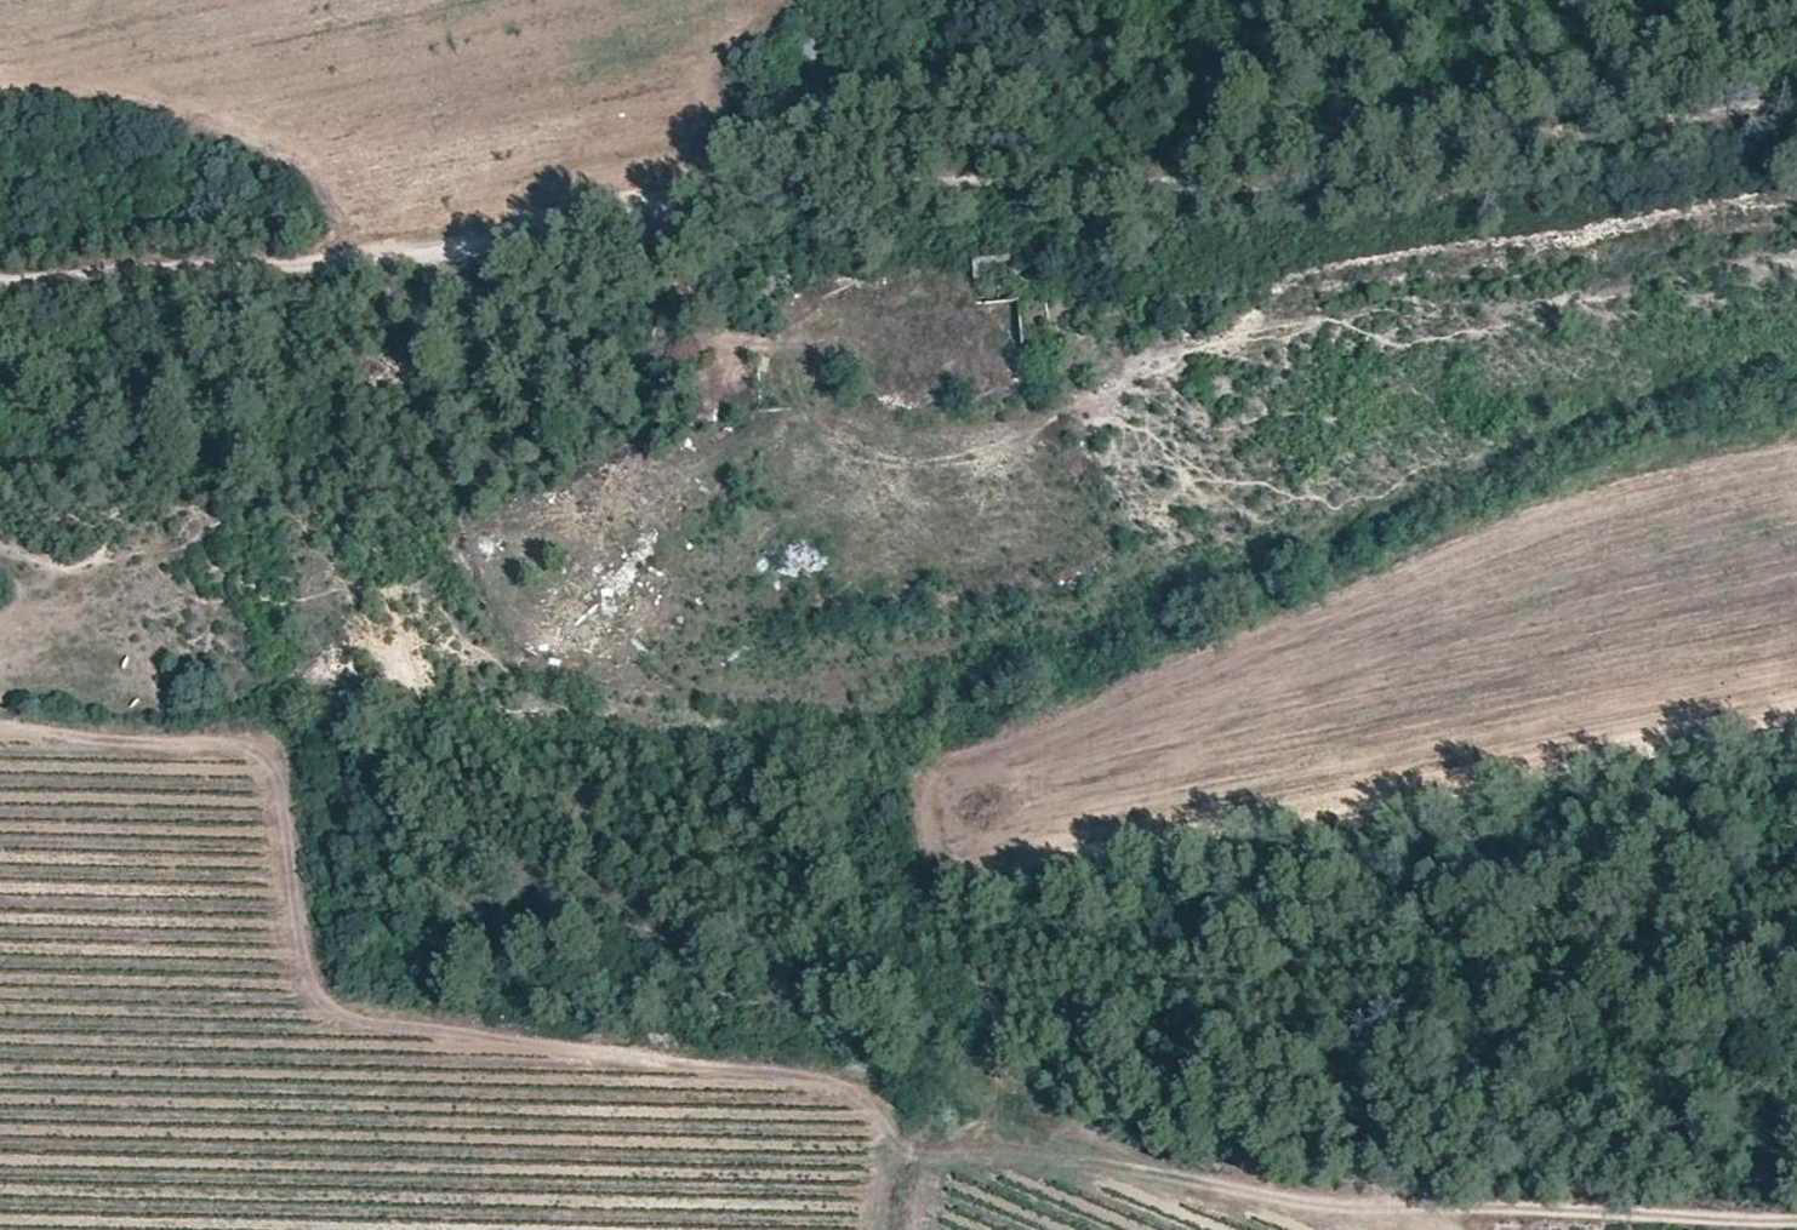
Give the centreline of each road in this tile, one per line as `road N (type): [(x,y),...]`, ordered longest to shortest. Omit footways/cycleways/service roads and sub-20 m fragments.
road 1 (track): [(1796,105),(1407,154),(1258,188),(859,183),(712,198),(429,254),(0,284)]

